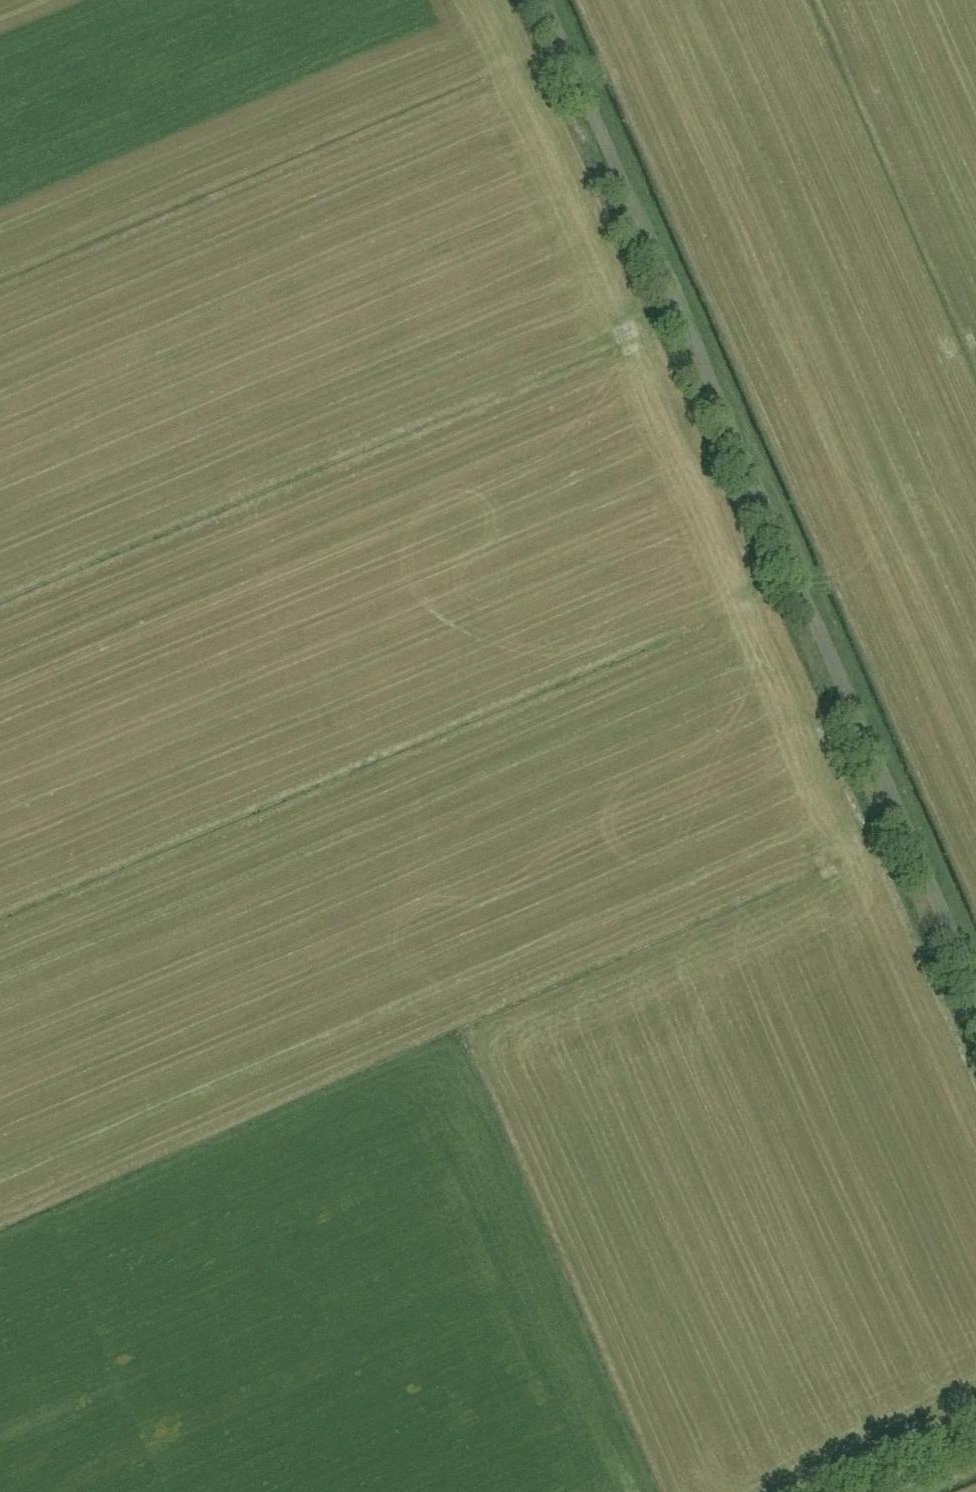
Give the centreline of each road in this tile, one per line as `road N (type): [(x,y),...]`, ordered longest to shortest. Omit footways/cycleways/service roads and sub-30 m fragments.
road 1 (unclassified): [(975,986),(544,0)]

